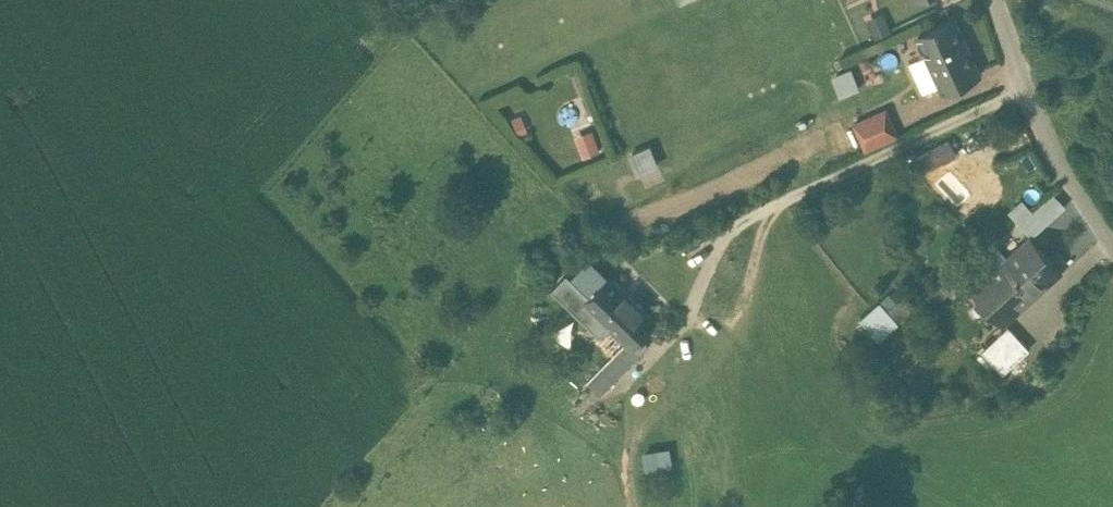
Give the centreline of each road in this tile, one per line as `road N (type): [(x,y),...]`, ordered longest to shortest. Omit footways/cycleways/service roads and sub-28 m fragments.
road 1 (residential): [(991,0),(1050,148),(1112,240)]

